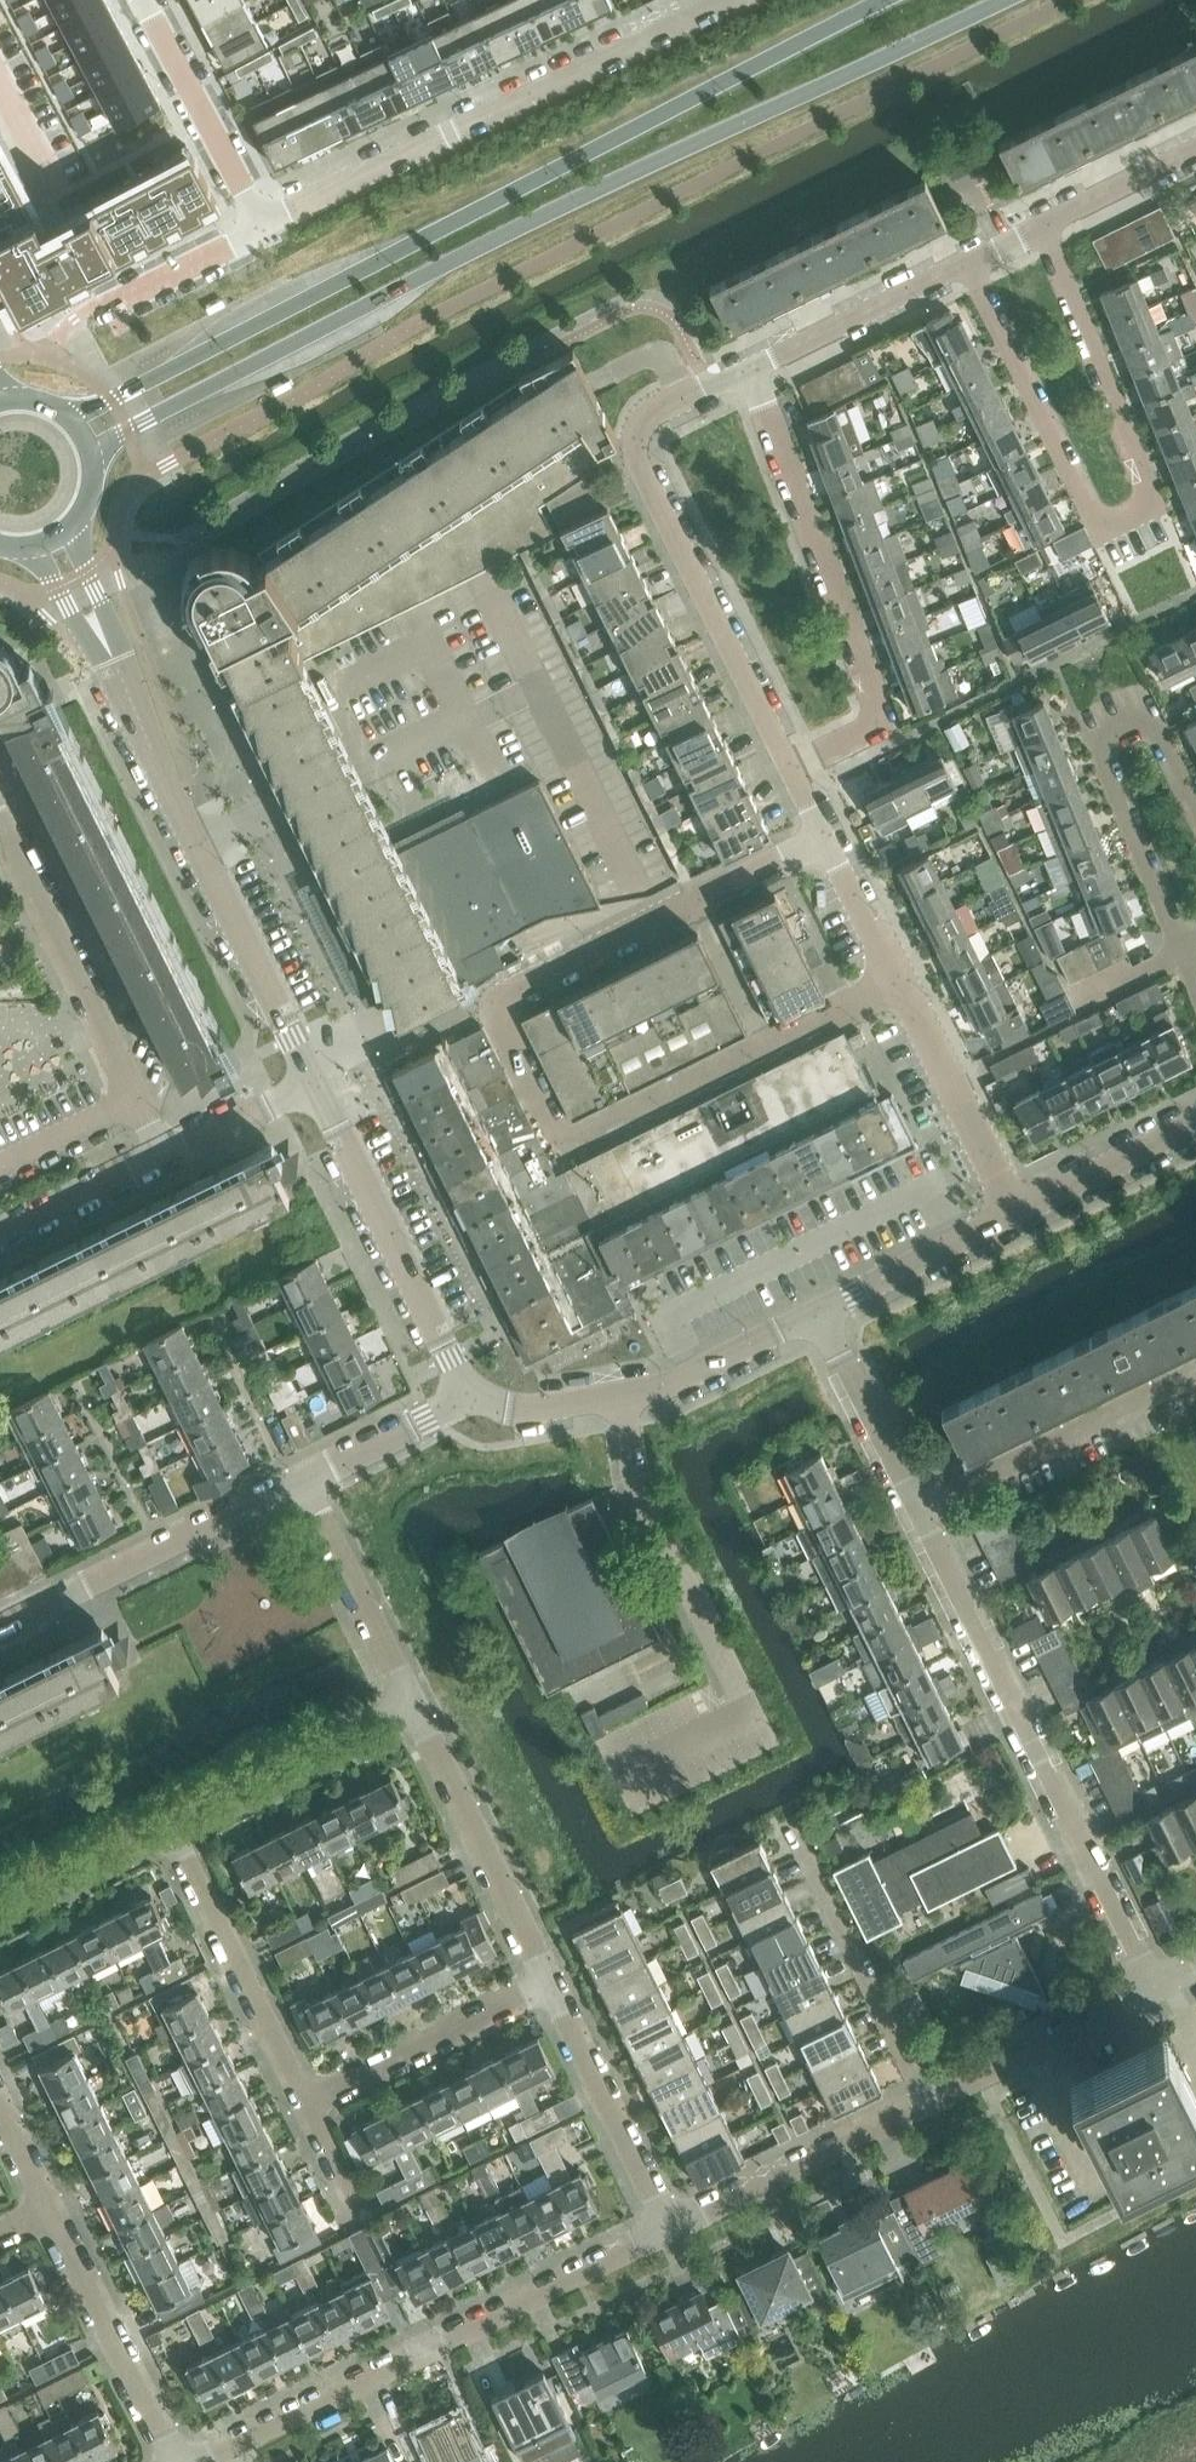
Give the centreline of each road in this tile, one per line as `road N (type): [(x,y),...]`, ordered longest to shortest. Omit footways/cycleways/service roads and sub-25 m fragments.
road 1 (secondary): [(93,451),(428,273),(1002,0)]
road 2 (secondary): [(895,0),(601,144),(76,422)]
road 3 (residential): [(825,834),(493,1001),(564,1146),(897,980)]
road 4 (residential): [(972,263),(1102,530),(1160,506),(1046,226)]
road 5 (residential): [(313,1077),(54,542)]
road 6 (residential): [(1160,1985),(920,1511)]
road 7 (residential): [(204,2461),(671,2231)]
road 8 (residential): [(261,223),(727,0)]
road 9 (residential): [(792,767),(640,464),(653,425),(754,374)]
road 10 (residential): [(792,767),(885,723),(754,374)]
road 11 (residential): [(469,1399),(516,1411),(618,1396),(684,1379),(819,1314)]
road 12 (residential): [(469,1399),(313,1077)]
road 13 (residential): [(0,1633),(304,1482)]
road 14 (residential): [(551,1985),(414,1701)]
road 15 (residential): [(309,2103),(170,1825)]
road 16 (residential): [(1195,1374),(920,1511)]
road 17 (residential): [(791,1830),(929,2100)]
road 18 (residential): [(0,832),(134,1100)]
road 19 (residential): [(671,2231),(929,2100)]
road 20 (residential): [(176,2461),(47,2211)]
road 21 (residential): [(671,2231),(551,1985)]
road 22 (residential): [(170,1825),(414,1701)]
road 23 (residential): [(551,1985),(309,2103)]
road 24 (residential): [(1015,1213),(897,980)]
road 25 (residential): [(929,2100),(1160,1985)]
road 26 (residential): [(261,223),(144,0)]
road 27 (residential): [(414,1701),(304,1482)]
road 28 (residential): [(754,374),(972,263)]
road 29 (residential): [(1097,739),(1179,948)]
road 30 (residential): [(920,1511),(819,1314)]
road 31 (residential): [(819,1314),(1015,1213)]
road 32 (residential): [(1015,1213),(1195,1122)]
road 33 (residential): [(0,1909),(170,1825)]
road 34 (residential): [(304,1482),(469,1399)]
road 35 (residential): [(0,1236),(161,1154)]
road 36 (residential): [(110,306),(229,249),(261,223)]
road 37 (residential): [(161,1154),(313,1077)]
road 38 (residential): [(1046,226),(1195,152)]
road 39 (residential): [(897,980),(825,834)]
road 40 (residential): [(1195,803),(1151,713),(1097,739)]
road 41 (residential): [(134,1100),(0,1164)]

